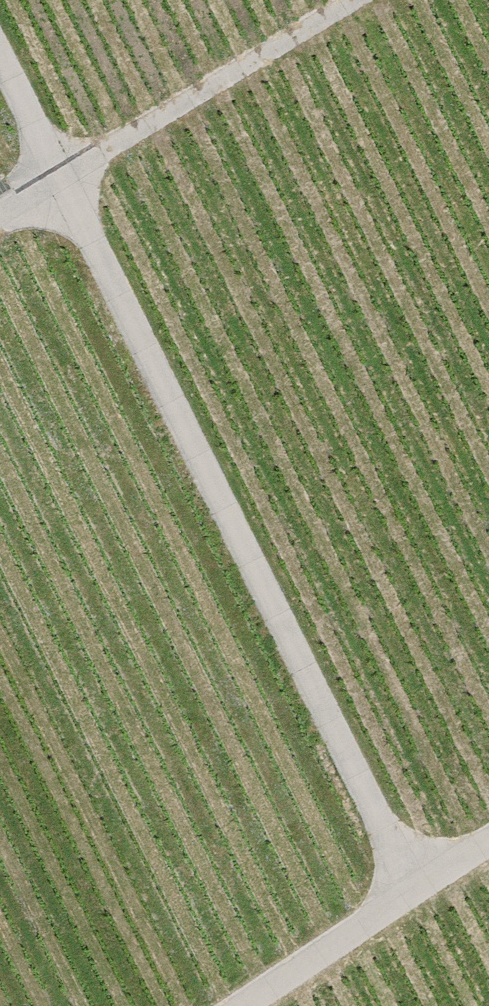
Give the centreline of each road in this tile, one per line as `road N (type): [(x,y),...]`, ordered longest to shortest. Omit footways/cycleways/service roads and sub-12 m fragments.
road 1 (track): [(0,61),(419,896)]
road 2 (track): [(0,205),(353,0)]
road 3 (track): [(488,849),(257,1005)]

